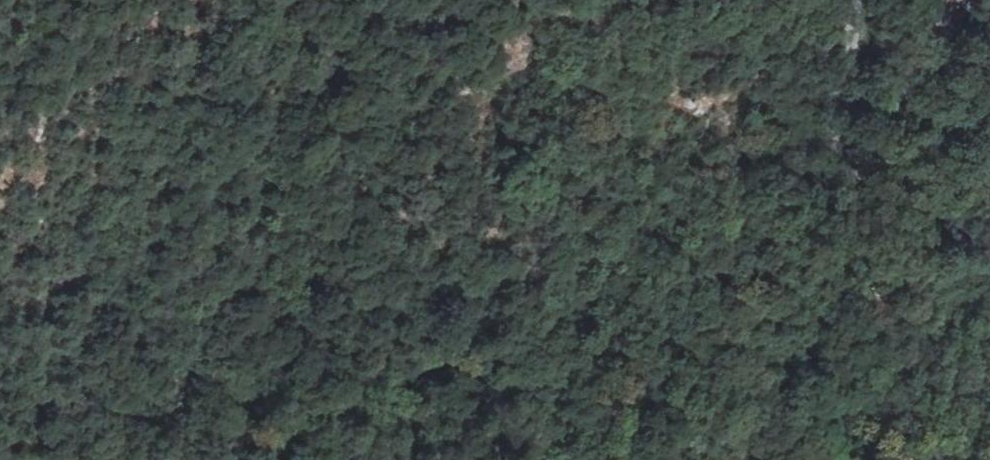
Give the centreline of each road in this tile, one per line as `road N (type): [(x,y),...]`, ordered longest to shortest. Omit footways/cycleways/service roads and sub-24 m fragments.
road 1 (unclassified): [(853,0),(849,70),(828,164),(835,177),(853,181),(868,170),(900,87),(959,0)]

